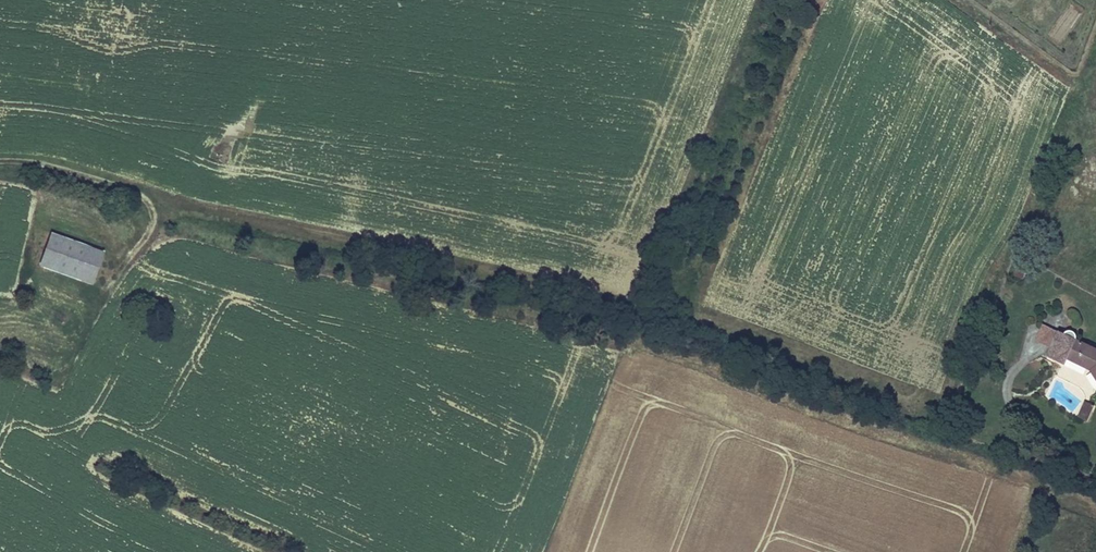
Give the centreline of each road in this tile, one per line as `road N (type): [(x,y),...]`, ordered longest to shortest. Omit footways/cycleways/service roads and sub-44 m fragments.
road 1 (track): [(105,296),(151,231),(151,208),(110,183),(0,162)]

